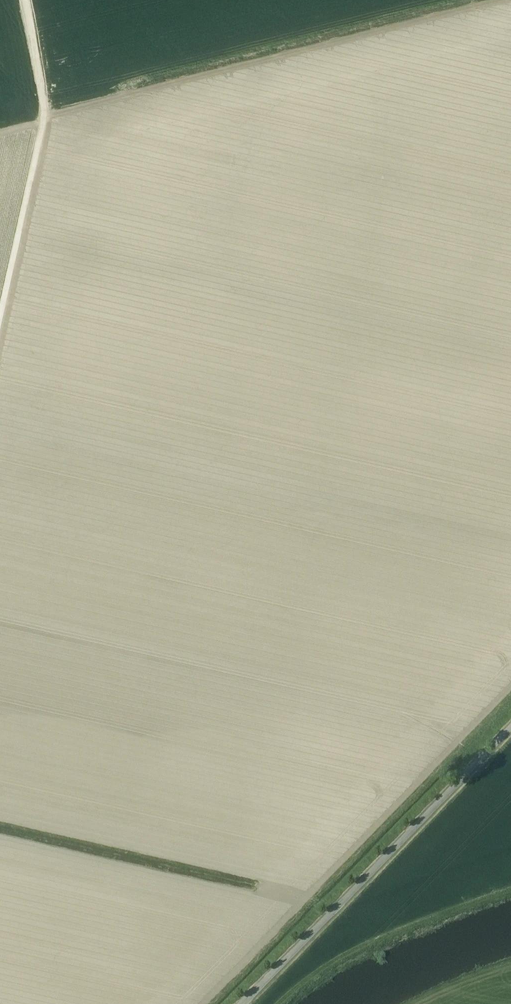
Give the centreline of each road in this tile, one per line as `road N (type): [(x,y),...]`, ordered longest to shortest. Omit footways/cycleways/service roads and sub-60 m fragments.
road 1 (unclassified): [(241,1003),(510,726)]
road 2 (track): [(0,313),(40,113),(23,0)]

